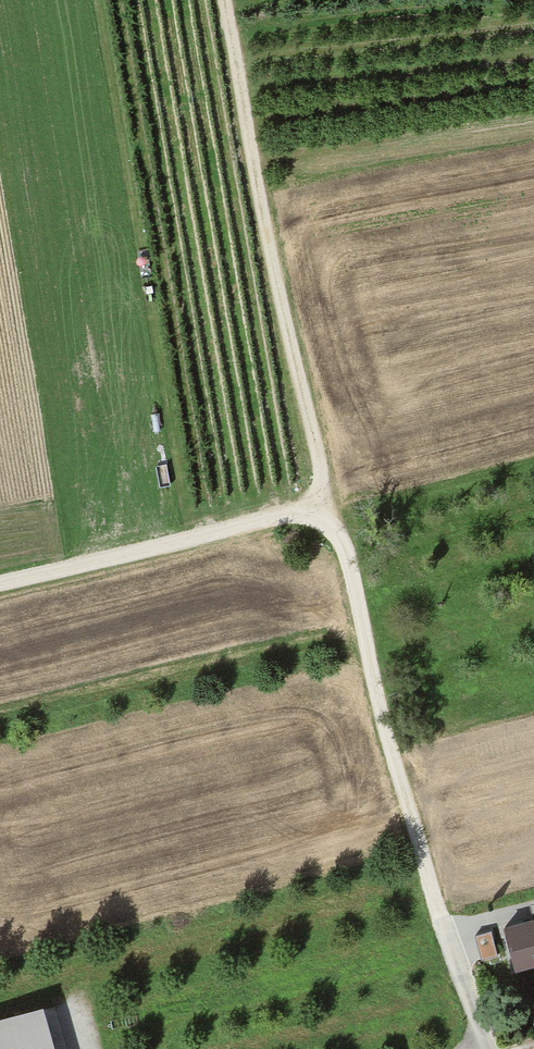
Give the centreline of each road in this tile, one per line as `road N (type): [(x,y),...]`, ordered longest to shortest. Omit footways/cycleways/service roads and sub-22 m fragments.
road 1 (track): [(0,580),(320,505),(342,556),(438,925)]
road 2 (track): [(320,505),(226,0)]
road 3 (residential): [(484,1048),(438,925)]

